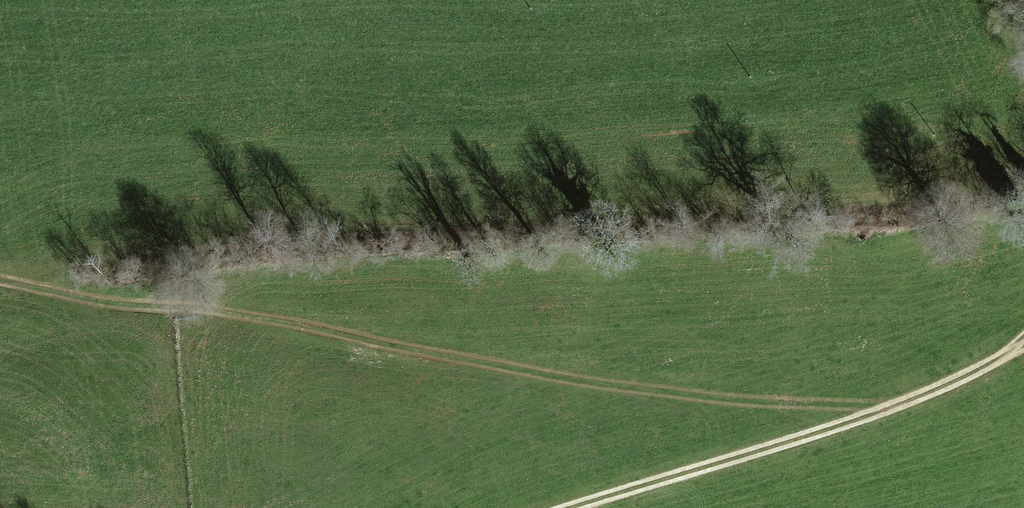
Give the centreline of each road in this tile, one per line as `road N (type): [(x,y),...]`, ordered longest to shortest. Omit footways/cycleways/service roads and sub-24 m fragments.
road 1 (track): [(889,409),(583,379),(292,322),(167,312)]
road 2 (track): [(569,507),(889,409),(1013,354)]
road 3 (track): [(0,281),(167,312)]

